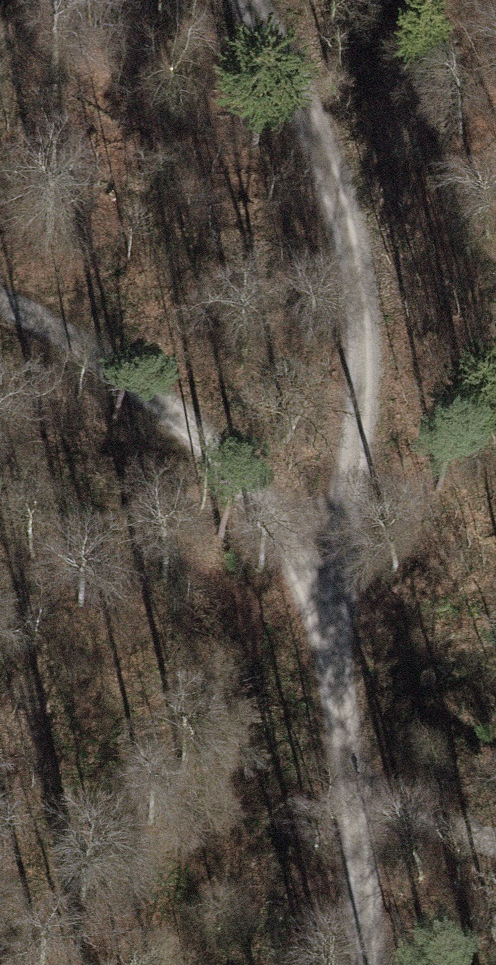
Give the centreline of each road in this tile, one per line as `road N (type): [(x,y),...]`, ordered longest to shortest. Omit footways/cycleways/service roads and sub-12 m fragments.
road 1 (track): [(322,615),(357,449),(362,290),(329,181),(242,0)]
road 2 (track): [(0,306),(158,397),(234,479),(322,615)]
road 3 (track): [(322,615),(355,800),(370,964)]
road 4 (track): [(495,849),(355,800)]

